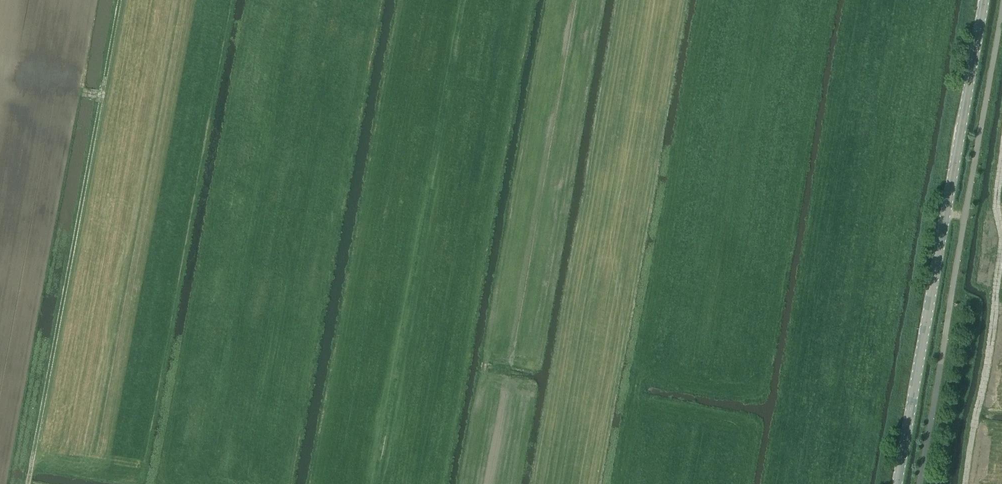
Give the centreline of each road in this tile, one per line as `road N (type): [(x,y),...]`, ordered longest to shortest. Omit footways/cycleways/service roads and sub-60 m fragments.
road 1 (tertiary): [(897,483),(985,0)]
road 2 (track): [(28,483),(100,97),(82,93)]
road 3 (track): [(964,483),(1001,245)]

